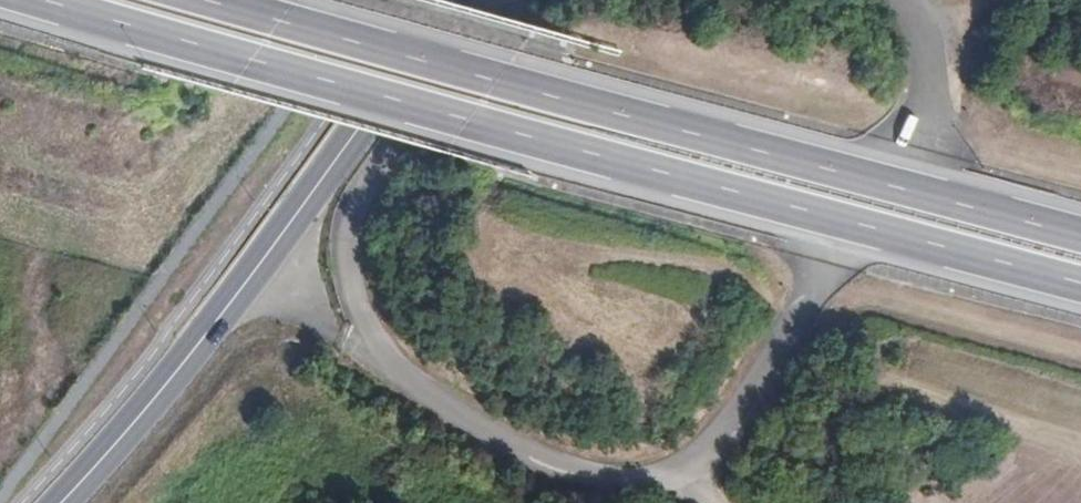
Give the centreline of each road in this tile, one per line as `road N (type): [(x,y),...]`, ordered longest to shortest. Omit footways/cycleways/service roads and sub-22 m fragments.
road 1 (motorway): [(29,0),(1080,290)]
road 2 (motorway): [(1080,243),(188,0)]
road 3 (primary): [(61,502),(183,365),(452,0)]

